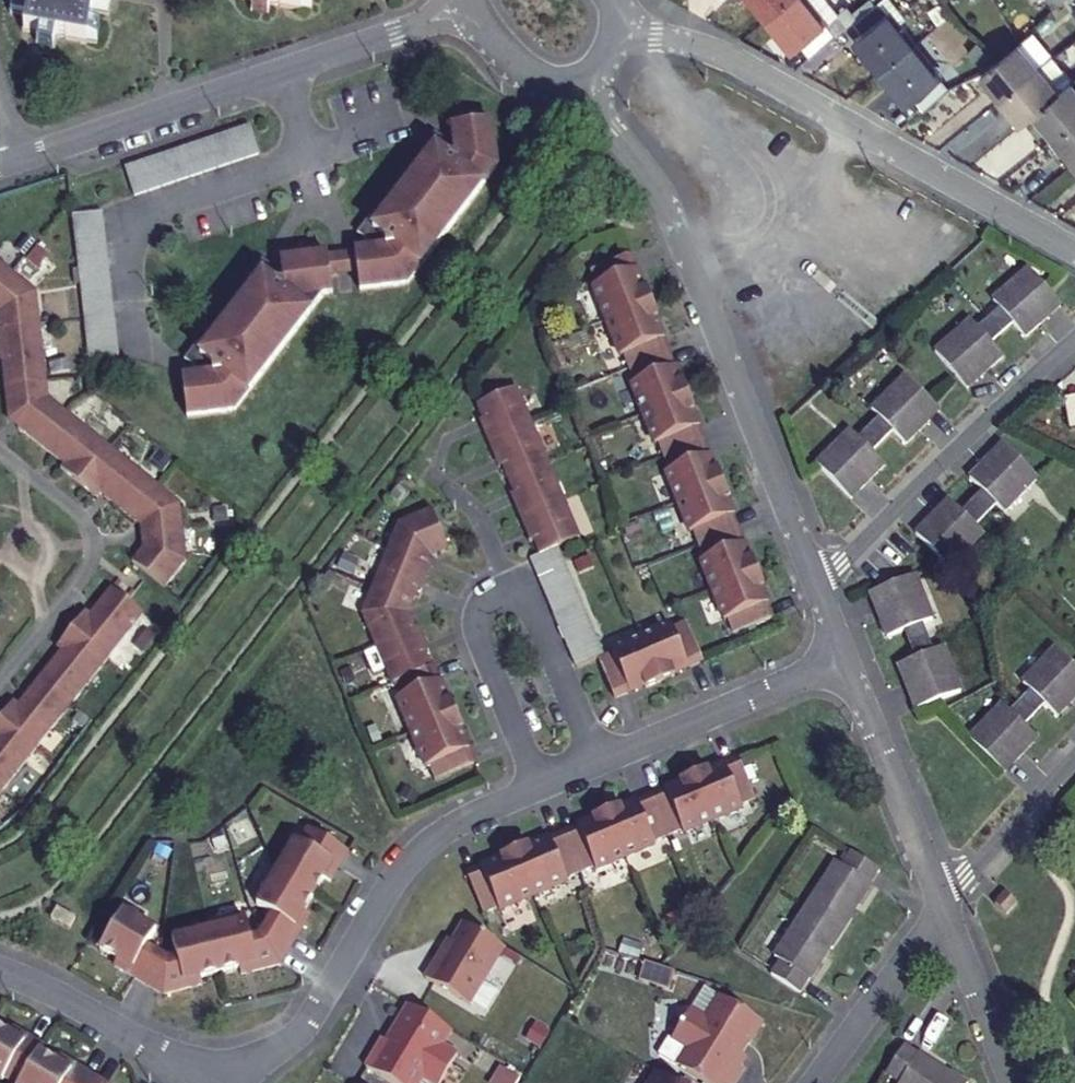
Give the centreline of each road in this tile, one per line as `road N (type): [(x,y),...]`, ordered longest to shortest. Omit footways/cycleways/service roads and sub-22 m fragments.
road 1 (residential): [(216,1080),(299,1030),(398,871),(440,832),(846,656)]
road 2 (residential): [(571,80),(662,195),(819,587)]
road 3 (residential): [(612,29),(717,52),(1074,250)]
road 4 (residential): [(16,160),(469,6)]
road 5 (residential): [(819,587),(1074,337)]
road 6 (residential): [(846,656),(944,904)]
road 7 (residential): [(216,1080),(0,969)]
road 8 (residential): [(812,1082),(944,904)]
road 9 (residential): [(1074,758),(944,904)]
road 10 (residential): [(944,904),(1014,1082)]
road 11 (residential): [(469,6),(524,72),(571,80)]

